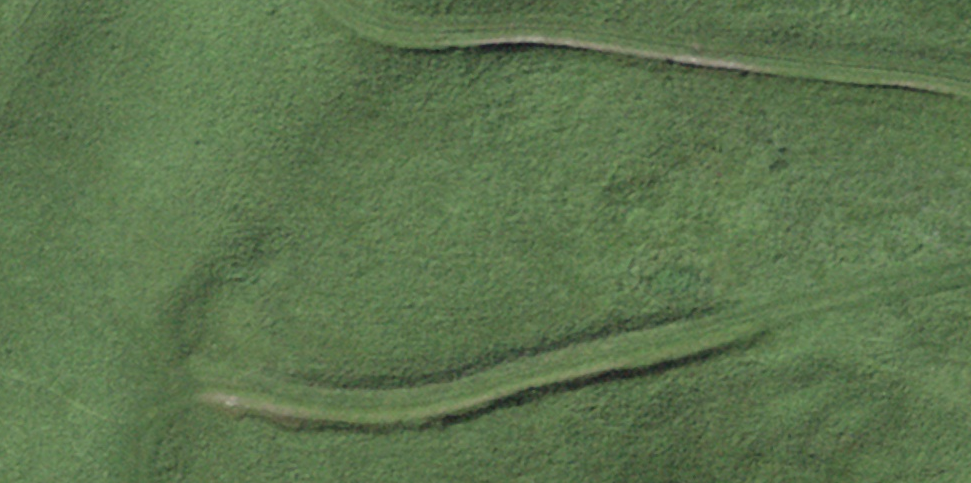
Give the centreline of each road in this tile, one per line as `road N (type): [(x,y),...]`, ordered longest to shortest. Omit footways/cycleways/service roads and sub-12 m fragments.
road 1 (track): [(970,270),(405,406),(189,388)]
road 2 (track): [(328,0),(375,30),(537,29),(970,85)]

